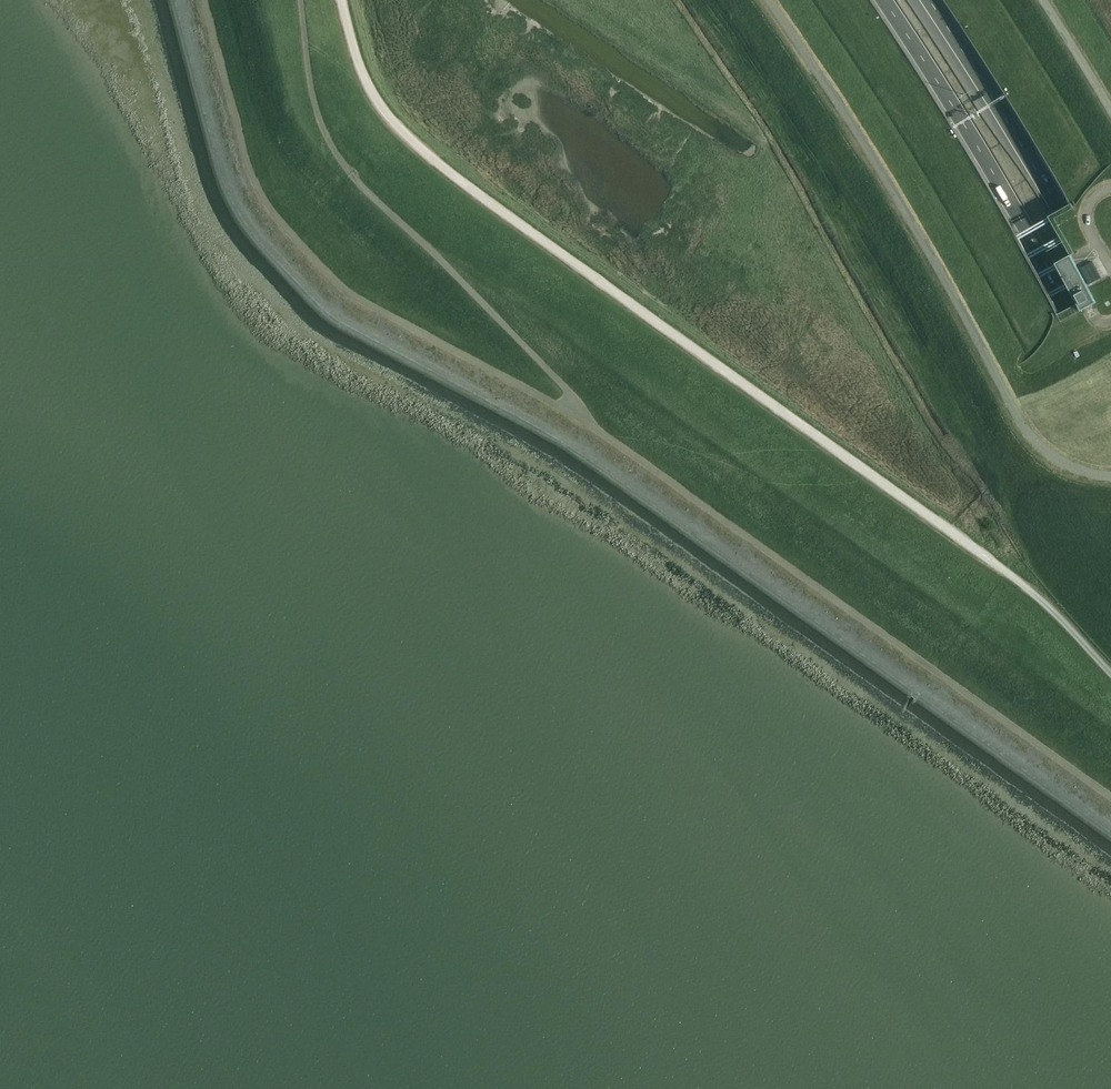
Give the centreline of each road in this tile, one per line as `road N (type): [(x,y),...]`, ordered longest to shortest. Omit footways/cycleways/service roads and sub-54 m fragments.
road 1 (unclassified): [(1110,674),(1021,583),(432,159),(379,105),(341,0)]
road 2 (trunk): [(884,0),(1028,229),(1110,397)]
road 3 (trunk): [(1110,312),(1059,209),(929,0)]

